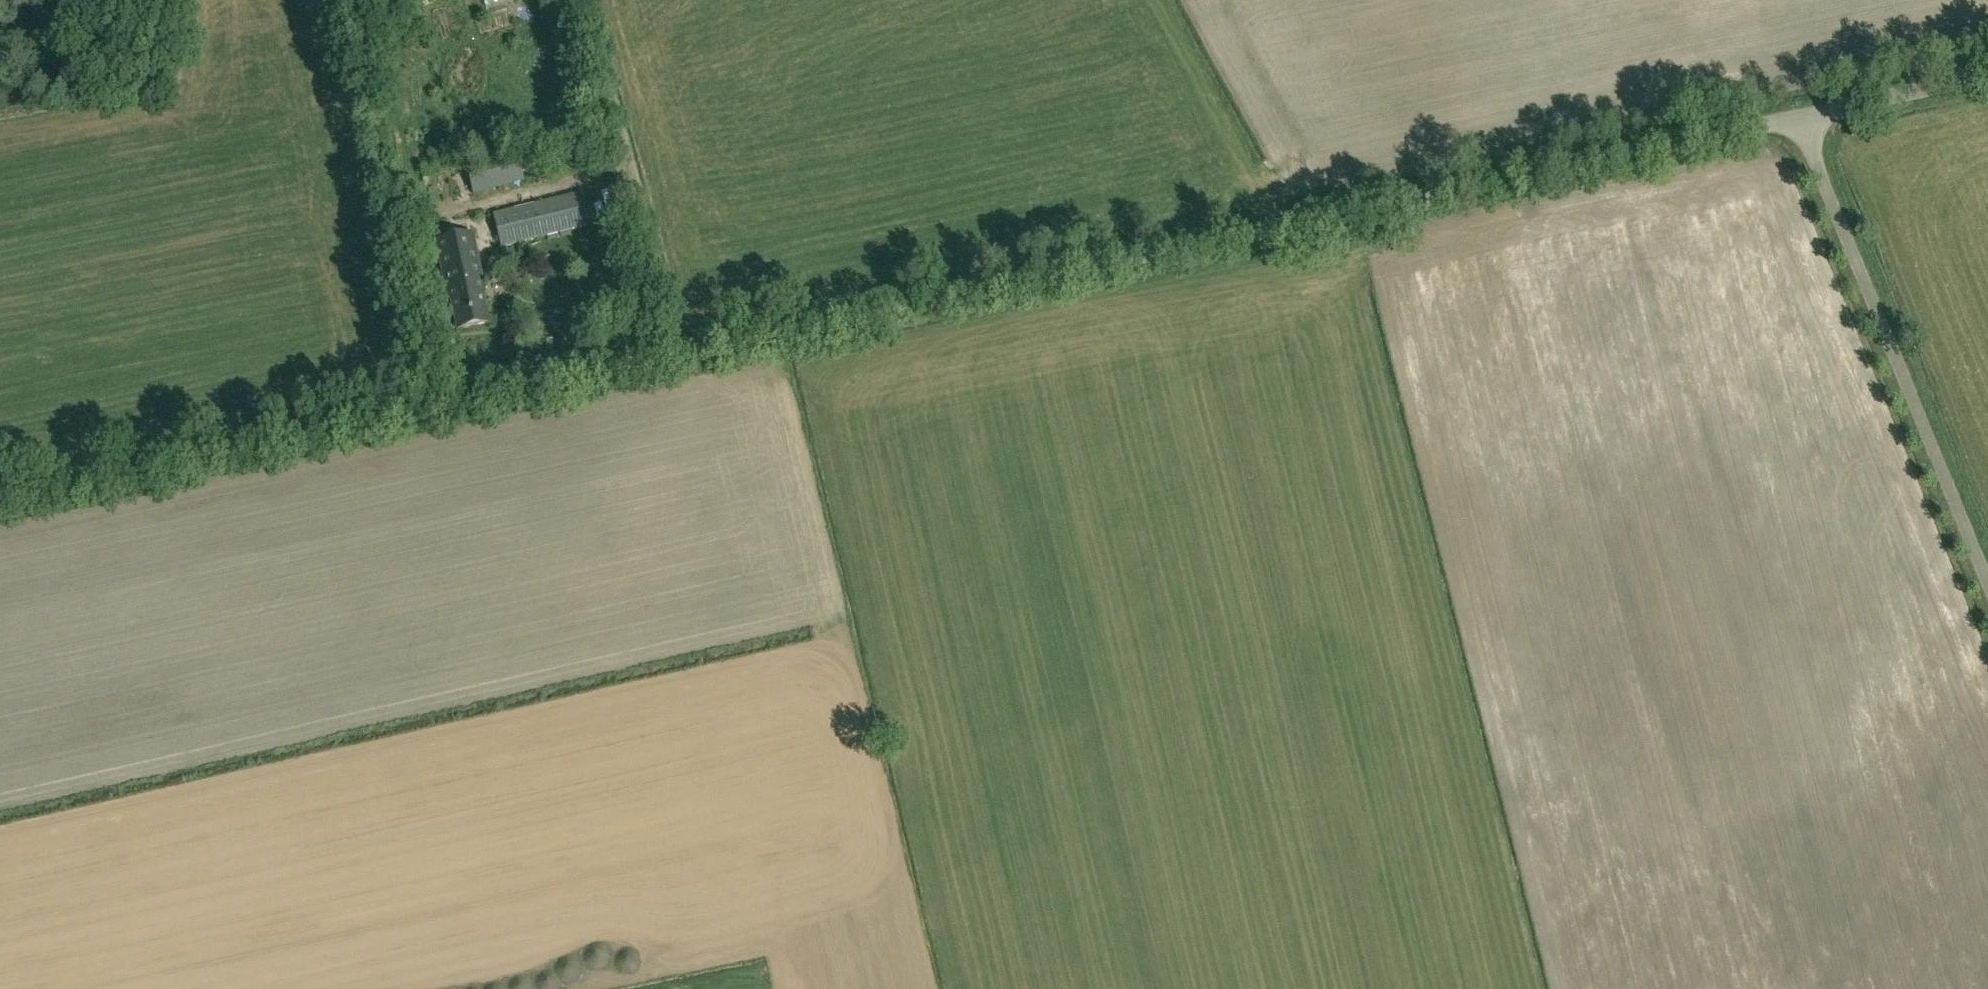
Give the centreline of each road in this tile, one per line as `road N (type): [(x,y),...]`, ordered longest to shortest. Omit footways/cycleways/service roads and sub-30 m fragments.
road 1 (unclassified): [(0,499),(1795,118)]
road 2 (unclassified): [(1987,581),(1795,118)]
road 3 (unclassified): [(1795,118),(1987,77)]

